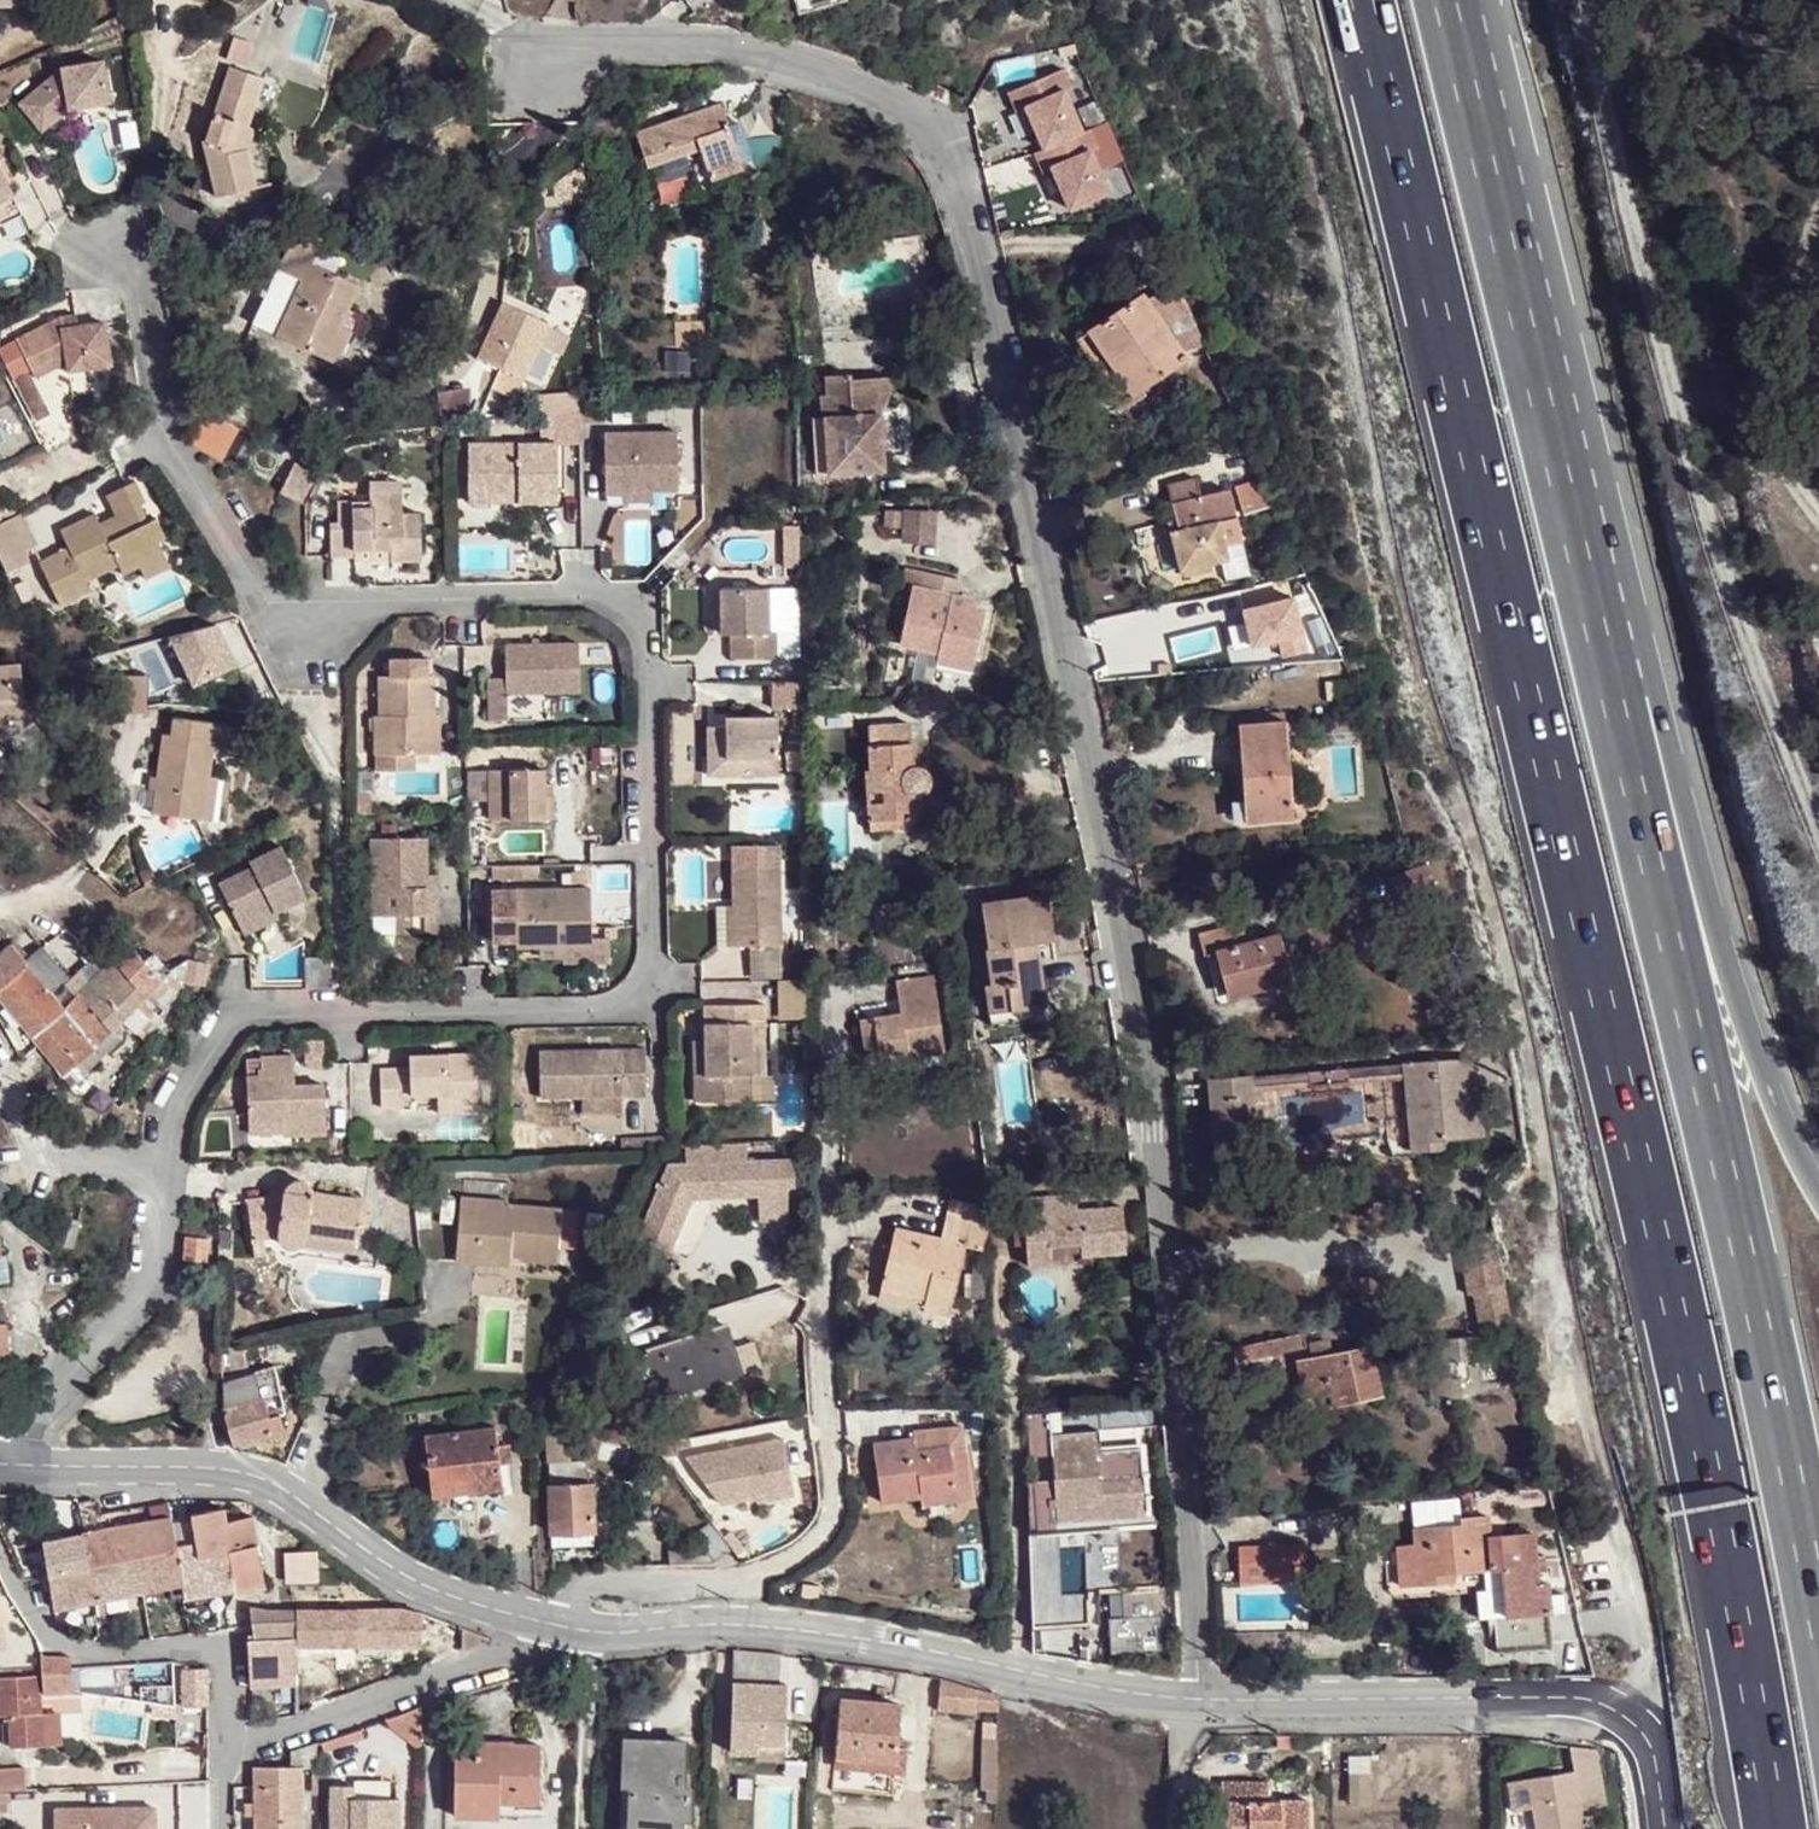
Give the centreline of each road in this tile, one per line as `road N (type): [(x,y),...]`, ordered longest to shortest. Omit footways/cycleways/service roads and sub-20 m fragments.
road 1 (residential): [(1200,1691),(1189,1359),(1114,909),(1044,546),(940,151),(851,78),(750,51),(612,36),(521,66)]
road 2 (motorway): [(1359,0),(1664,1282),(1772,1828)]
road 3 (residential): [(92,234),(131,269),(178,456),(267,604),(651,588),(672,996),(255,1010),(209,1039),(165,1162)]
road 4 (track): [(1643,1726),(1641,1660),(1577,1389),(1486,871),(1387,533),(1274,0)]
road 5 (motorway): [(1818,1610),(1774,1343),(1613,697)]
road 6 (track): [(1818,818),(1676,409),(1571,0)]
road 7 (residential): [(565,1625),(581,1586),(608,1579),(705,1581),(786,1562),(818,1536),(839,1496),(818,1356),(822,986)]
road 8 (motorway): [(1613,697),(1450,0)]
road 9 (residential): [(565,1625),(815,1626),(1085,1683),(1200,1691)]
road 10 (track): [(1818,17),(1708,56),(1669,100),(1736,177),(1749,294),(1737,371),(1761,444),(1818,510)]
road 11 (residential): [(1200,1691),(1592,1695),(1643,1726),(1663,1769),(1669,1828)]
road 12 (residential): [(6,1464),(251,1467),(442,1594),(520,1618)]
road 13 (motorway): [(1818,1179),(1782,1116),(1674,782),(1613,697)]
road 14 (residential): [(227,1828),(227,1747),(509,1649),(520,1618)]
road 15 (residential): [(165,1162),(156,1288),(14,1439),(6,1464)]
road 16 (residential): [(165,1162),(41,1146),(0,1048)]

